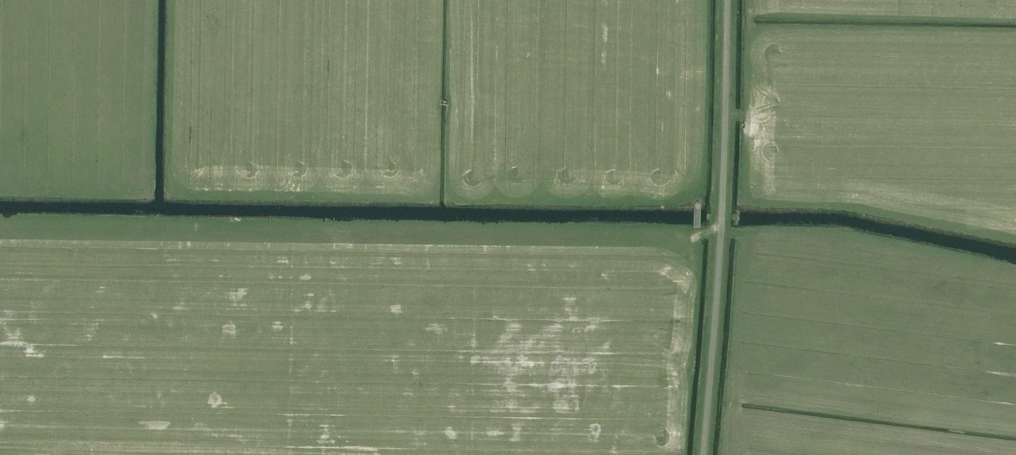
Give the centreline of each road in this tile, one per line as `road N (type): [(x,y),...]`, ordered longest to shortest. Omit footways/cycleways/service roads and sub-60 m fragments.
road 1 (unclassified): [(702,454),(722,215),(726,0)]

